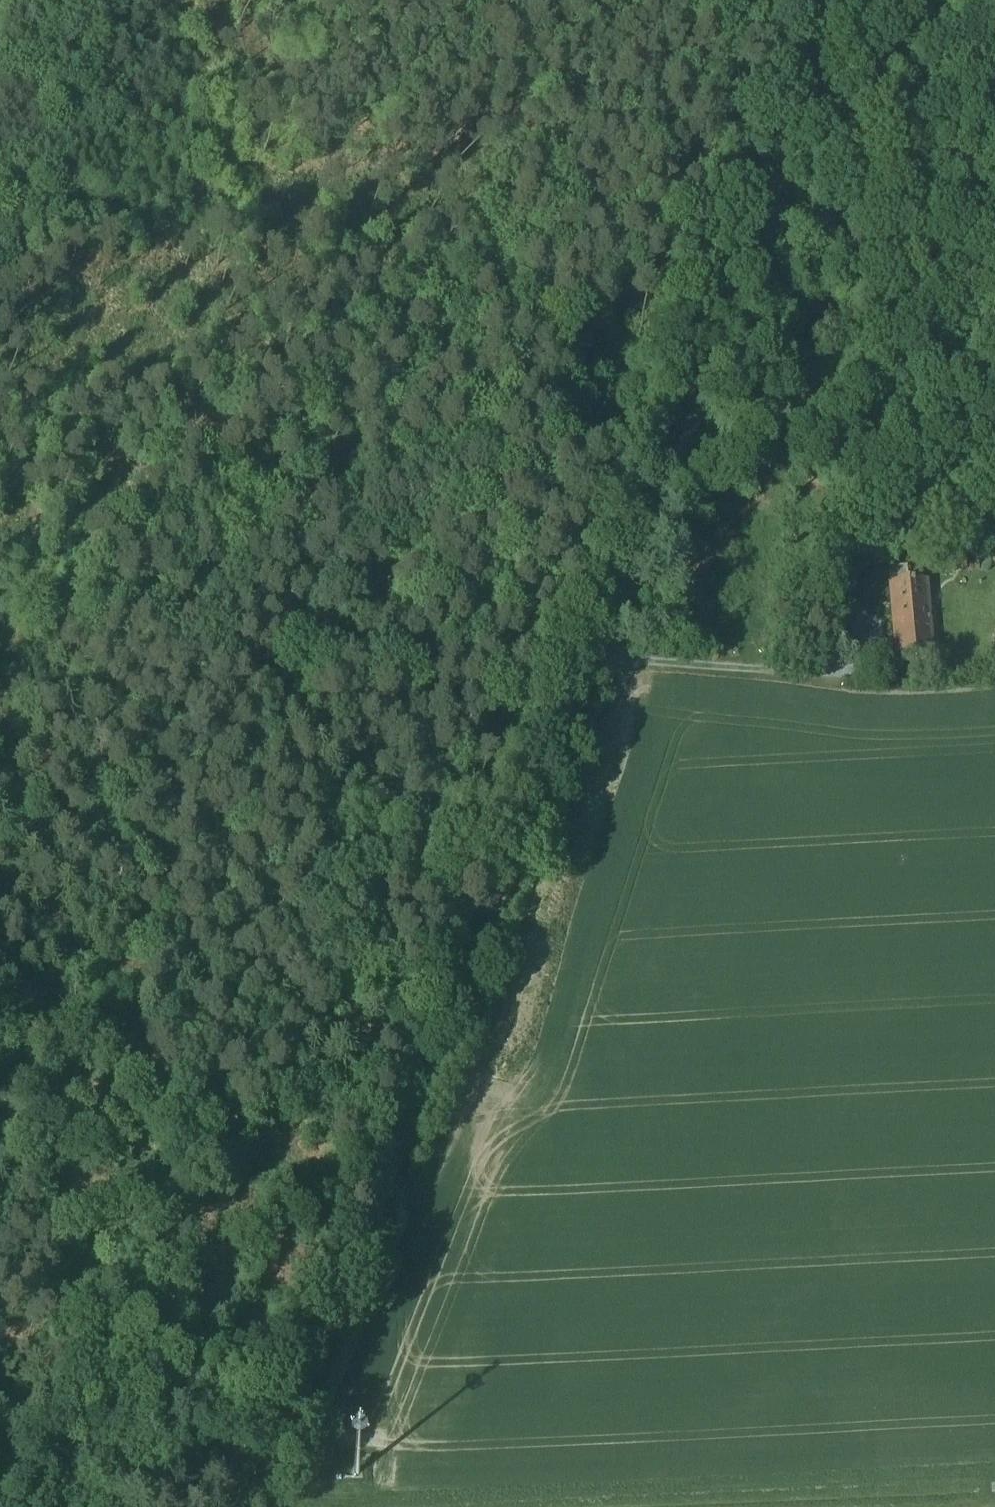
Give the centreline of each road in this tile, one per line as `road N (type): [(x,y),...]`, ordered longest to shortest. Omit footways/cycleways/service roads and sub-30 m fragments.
road 1 (track): [(246,1506),(578,667)]

